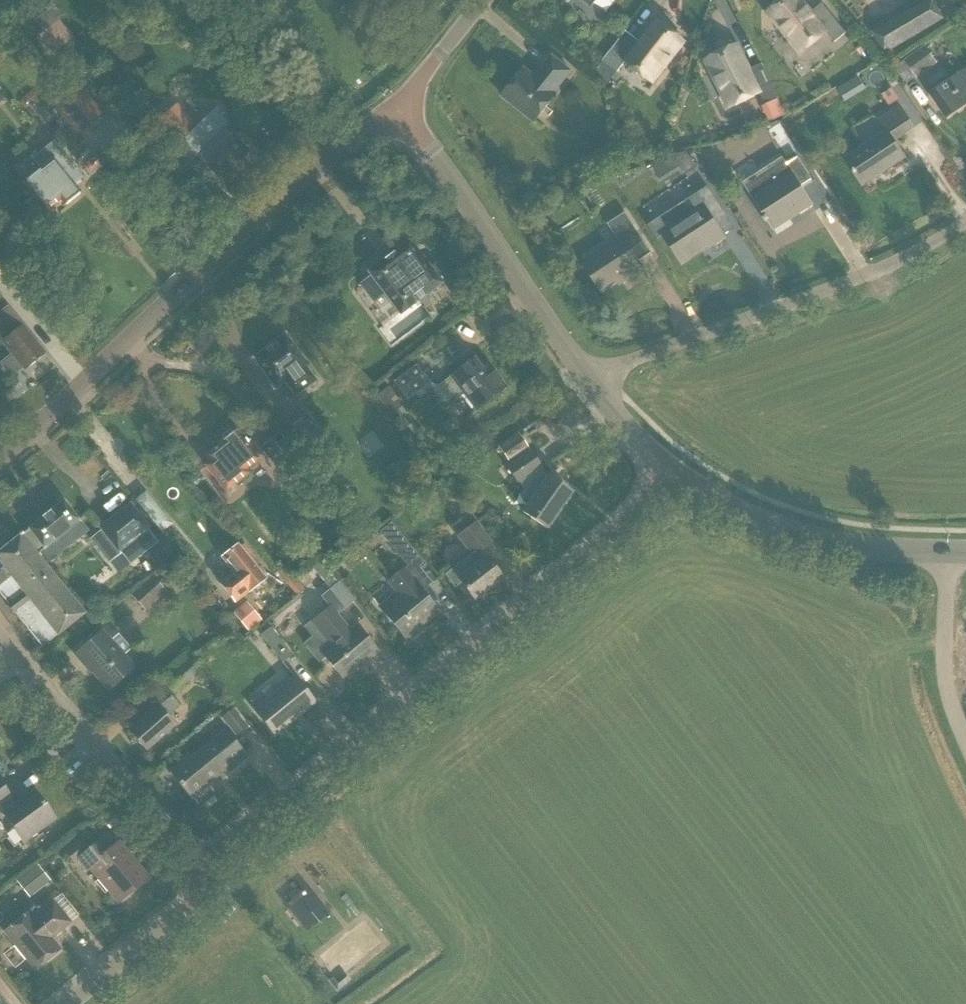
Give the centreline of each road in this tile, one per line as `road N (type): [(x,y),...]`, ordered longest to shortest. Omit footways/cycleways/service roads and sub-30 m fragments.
road 1 (residential): [(683,482),(195,870)]
road 2 (tertiary): [(0,451),(358,134),(400,106)]
road 3 (unclassified): [(583,382),(871,272),(965,220)]
road 4 (tertiary): [(583,382),(400,106)]
road 5 (residential): [(195,870),(0,622)]
road 6 (tertiary): [(948,553),(829,542),(683,482)]
road 7 (residential): [(60,1003),(179,905),(195,870)]
road 8 (unclassified): [(948,553),(948,690),(965,739)]
road 9 (tertiary): [(683,482),(583,382)]
road 10 (unclassified): [(400,106),(483,0)]

